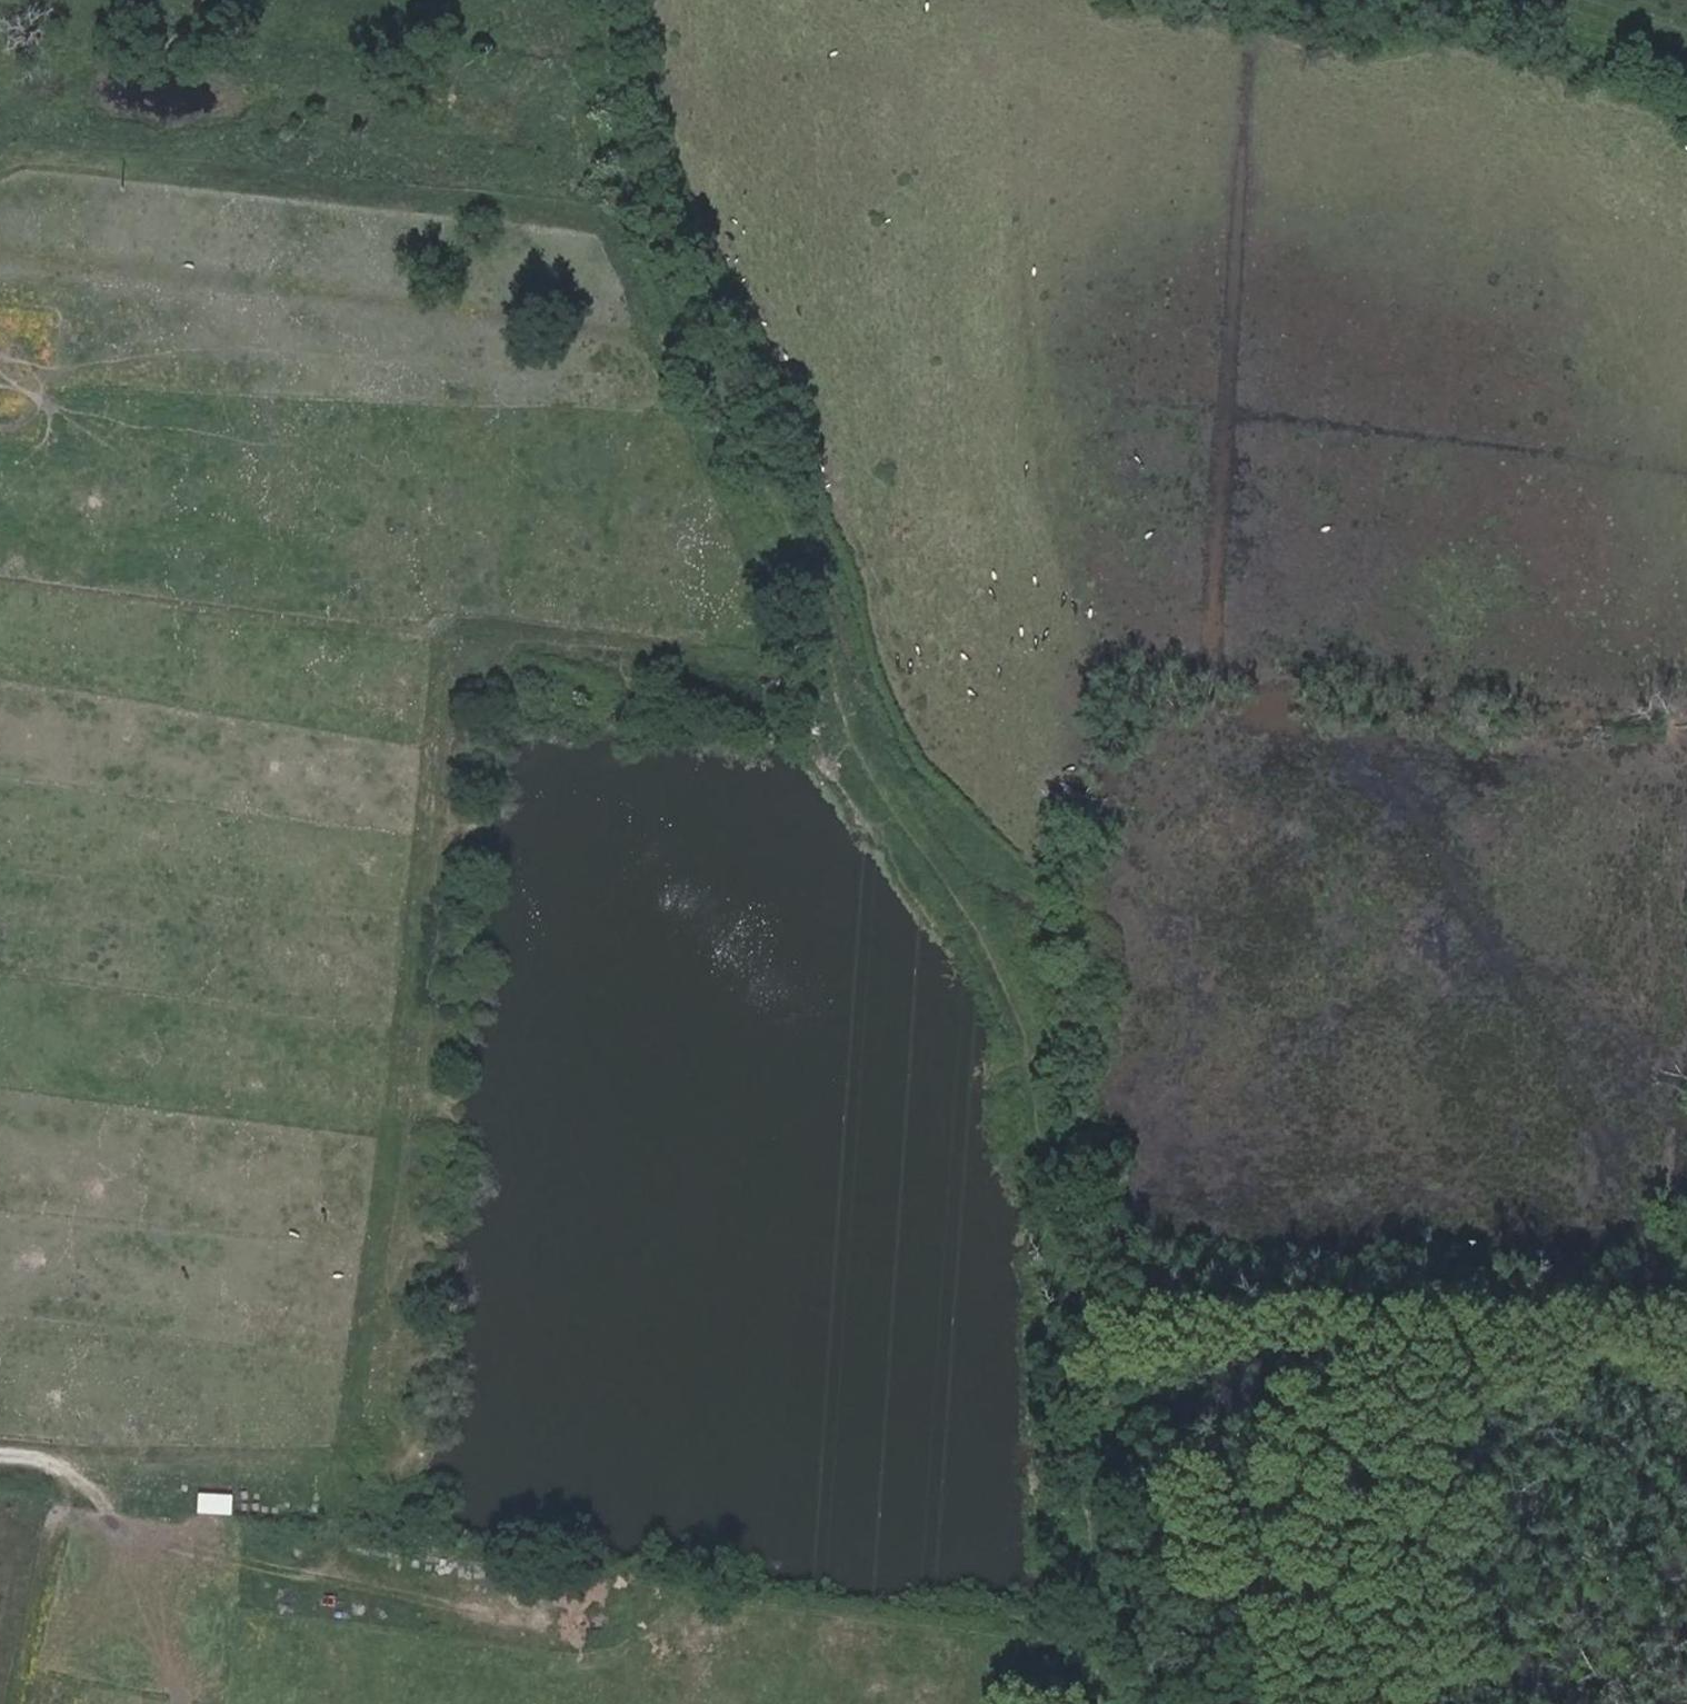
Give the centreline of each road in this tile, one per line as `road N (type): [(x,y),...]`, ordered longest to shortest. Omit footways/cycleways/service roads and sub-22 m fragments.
road 1 (track): [(0,1456),(27,1457),(72,1474),(92,1484),(112,1512)]

